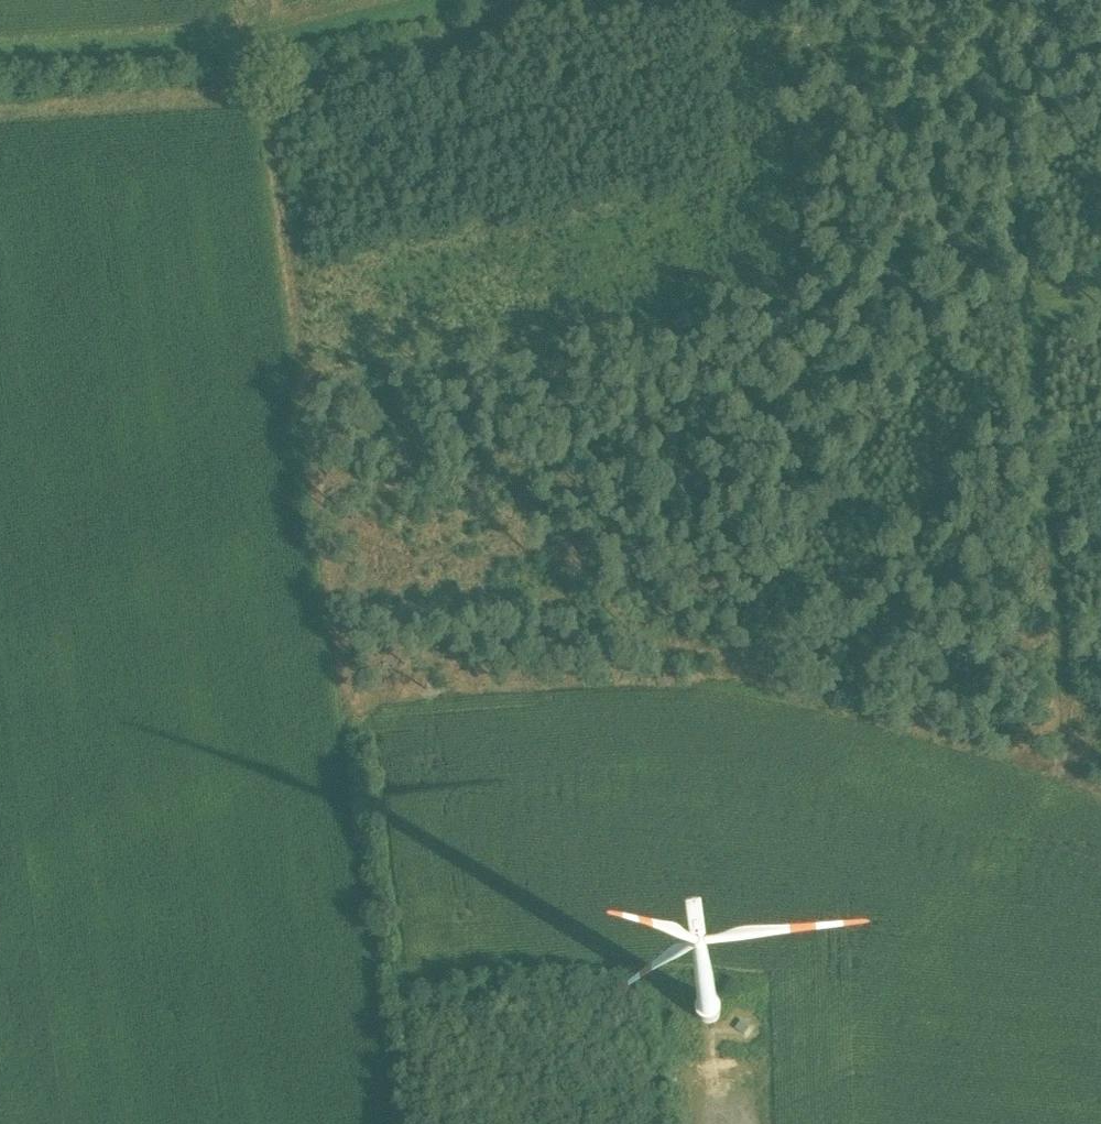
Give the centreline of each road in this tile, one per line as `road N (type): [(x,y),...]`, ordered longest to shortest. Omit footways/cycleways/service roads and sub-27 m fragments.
road 1 (track): [(723,1122),(665,1054),(659,966)]

